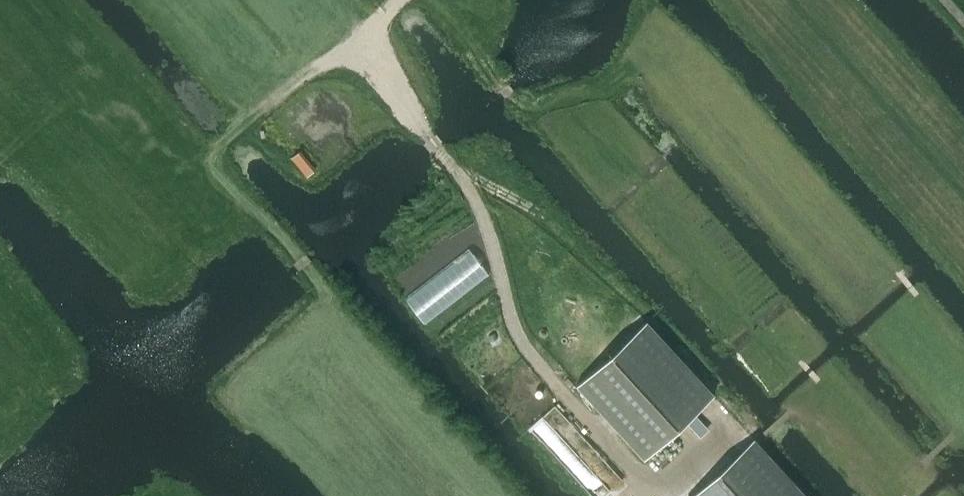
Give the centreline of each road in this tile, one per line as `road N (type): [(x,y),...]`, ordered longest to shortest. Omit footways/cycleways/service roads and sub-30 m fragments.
road 1 (track): [(571,397),(515,325),(490,230),(457,174)]

